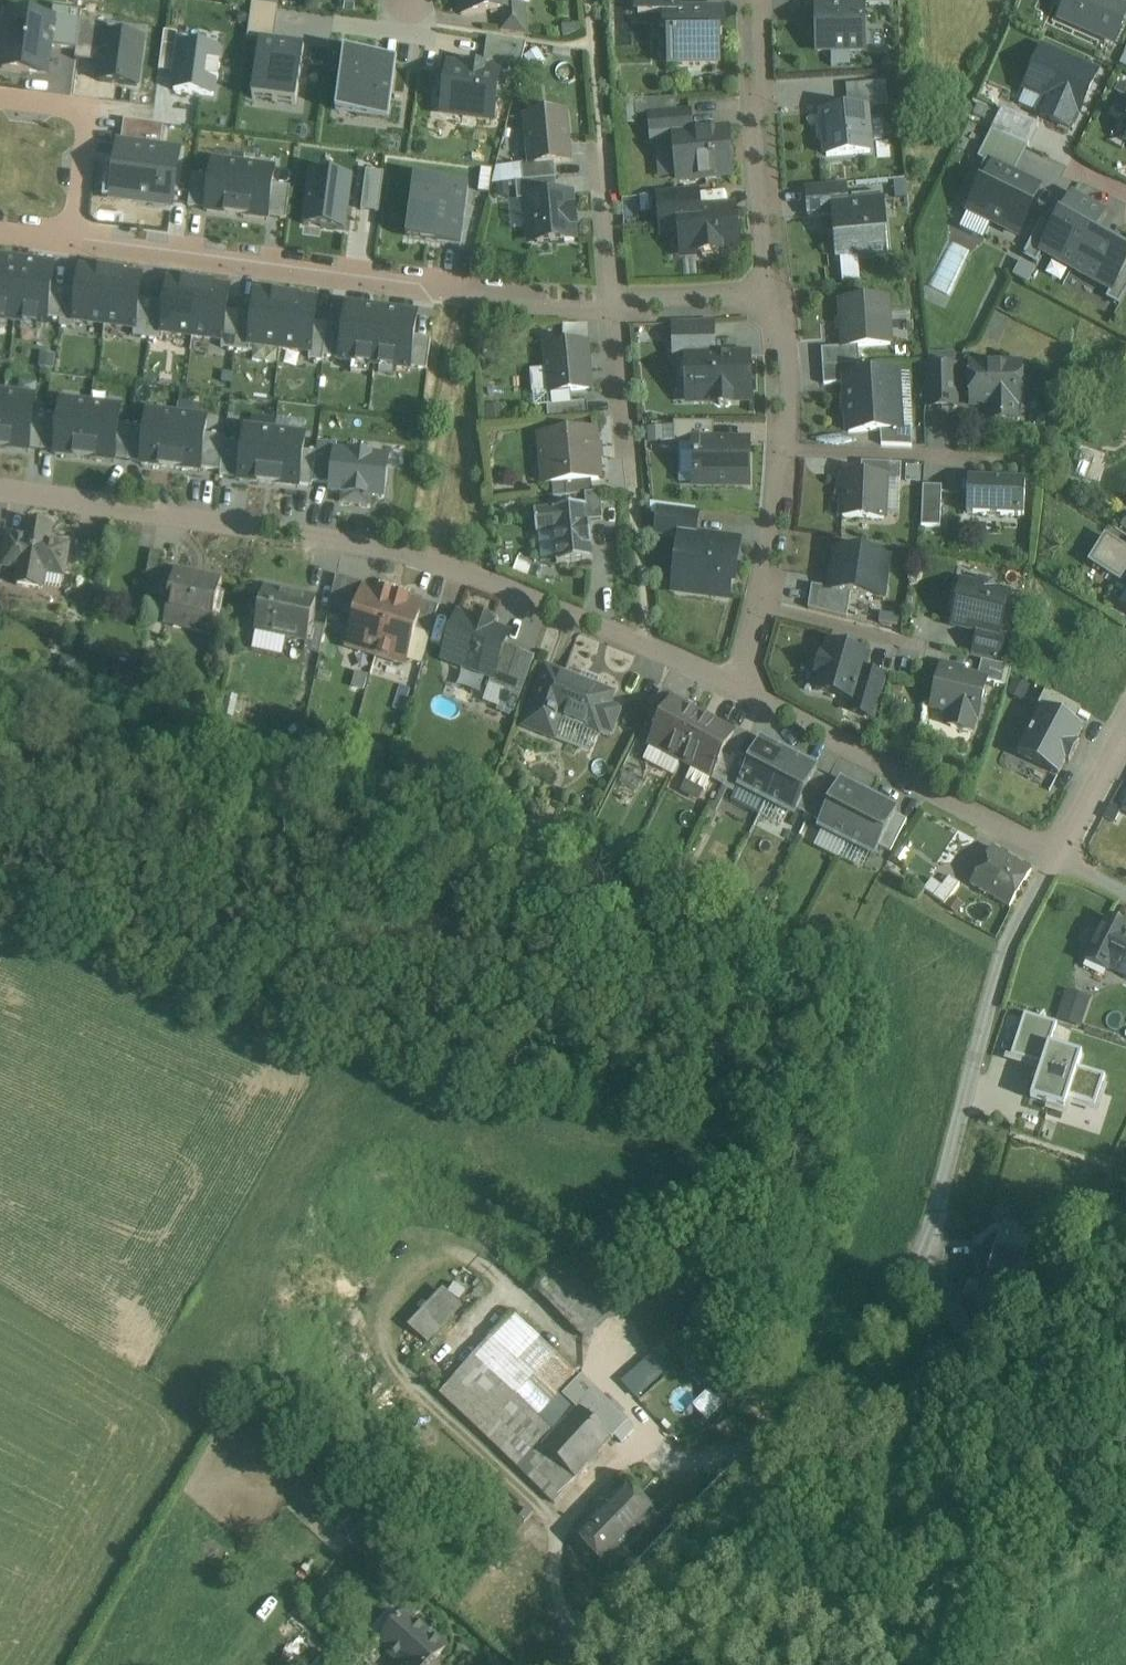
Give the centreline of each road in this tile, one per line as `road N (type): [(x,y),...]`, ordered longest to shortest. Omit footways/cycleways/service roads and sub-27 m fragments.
road 1 (residential): [(1057,853),(1005,949),(934,1237),(840,1371),(664,1541),(550,1664)]
road 2 (residential): [(0,478),(435,551),(649,632),(741,681)]
road 3 (residential): [(74,232),(614,303)]
road 4 (residential): [(741,681),(784,507),(790,404),(777,294)]
road 5 (residential): [(741,681),(1057,853)]
road 6 (residential): [(777,294),(760,0)]
road 7 (residential): [(0,98),(92,111),(74,232)]
road 8 (residential): [(614,303),(631,470)]
road 9 (residential): [(614,303),(777,294)]
road 10 (residential): [(614,303),(602,152)]
road 11 (residential): [(1125,728),(1057,853)]

